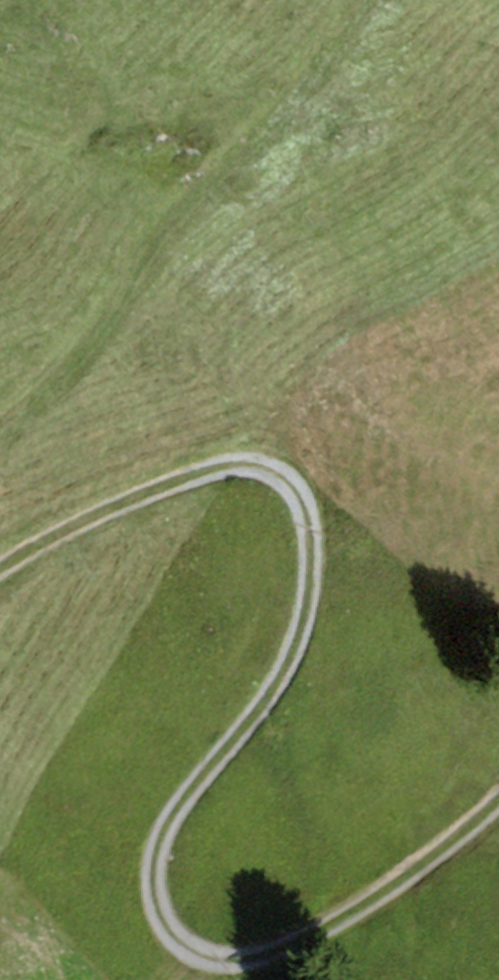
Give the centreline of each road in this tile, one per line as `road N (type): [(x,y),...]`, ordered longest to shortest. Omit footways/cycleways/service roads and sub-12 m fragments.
road 1 (track): [(0,573),(162,487),(245,469),(306,505),(305,617),(165,829),(157,903),(188,955),(258,957),(371,905),(498,811)]
road 2 (track): [(364,0),(261,151),(162,239),(87,351),(0,431)]

